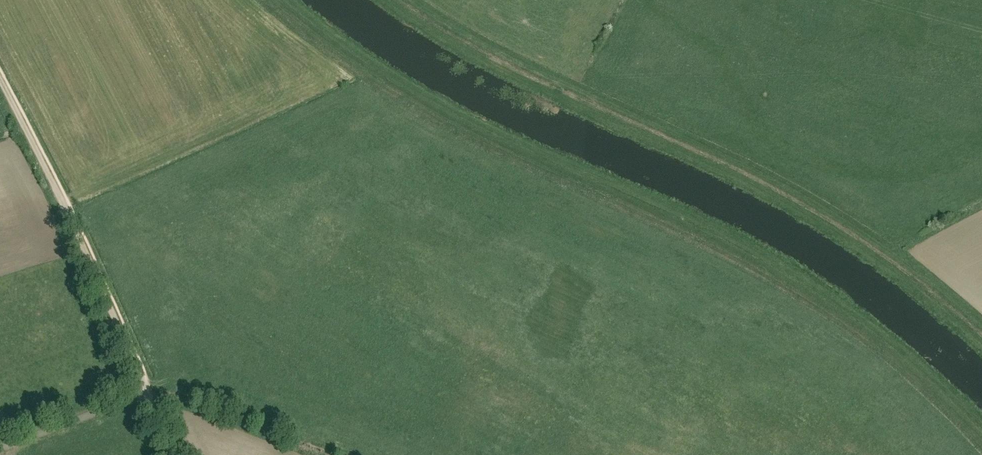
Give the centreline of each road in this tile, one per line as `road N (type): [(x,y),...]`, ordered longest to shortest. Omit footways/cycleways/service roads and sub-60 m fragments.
road 1 (track): [(981,343),(835,231),(442,36),(389,0)]
road 2 (track): [(0,86),(148,393)]

